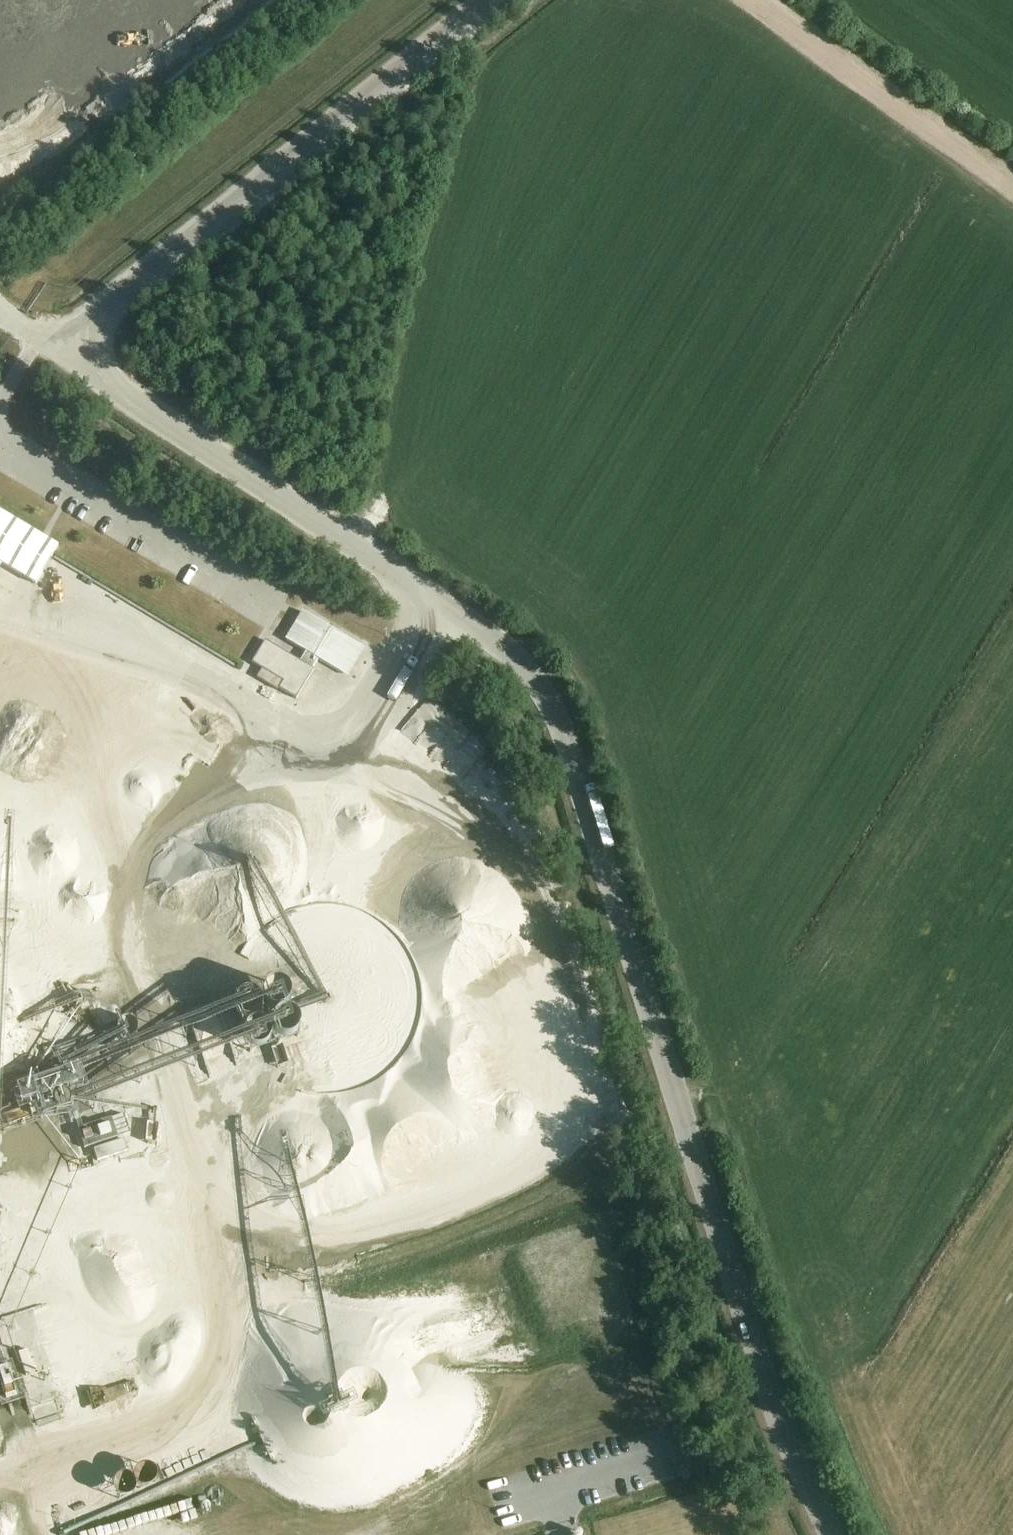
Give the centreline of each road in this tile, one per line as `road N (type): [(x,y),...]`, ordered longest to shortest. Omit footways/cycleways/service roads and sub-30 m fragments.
road 1 (unclassified): [(829,1534),(783,1435),(548,698),(498,643),(60,348),(494,0)]
road 2 (track): [(1012,191),(752,0)]

